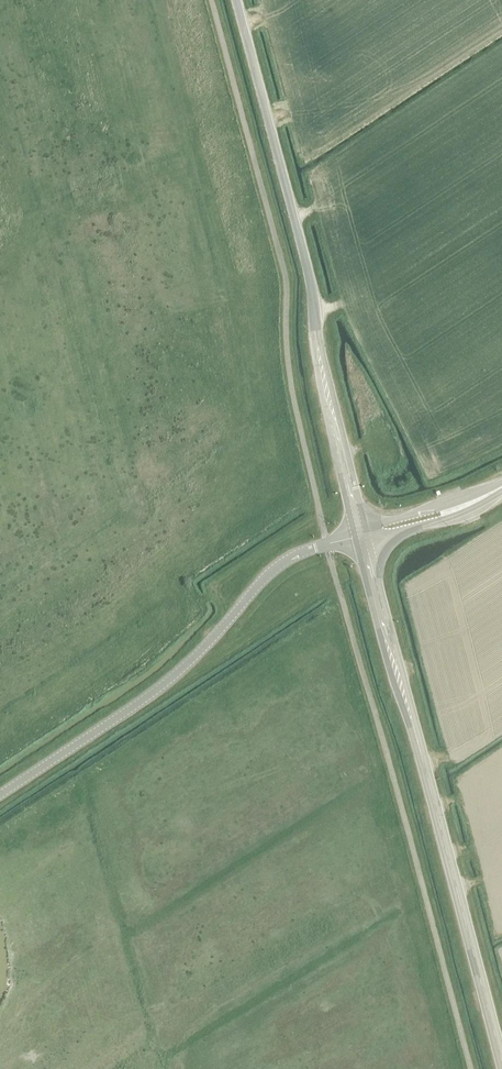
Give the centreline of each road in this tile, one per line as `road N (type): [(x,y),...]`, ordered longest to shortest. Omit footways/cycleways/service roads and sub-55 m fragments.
road 1 (unclassified): [(361,535),(310,284),(235,0)]
road 2 (tertiary): [(501,1064),(361,535)]
road 3 (unclassified): [(0,794),(174,676),(283,562),(361,535)]
road 4 (tertiary): [(501,483),(361,535)]
road 5 (tertiary): [(361,535),(456,515),(501,490)]

